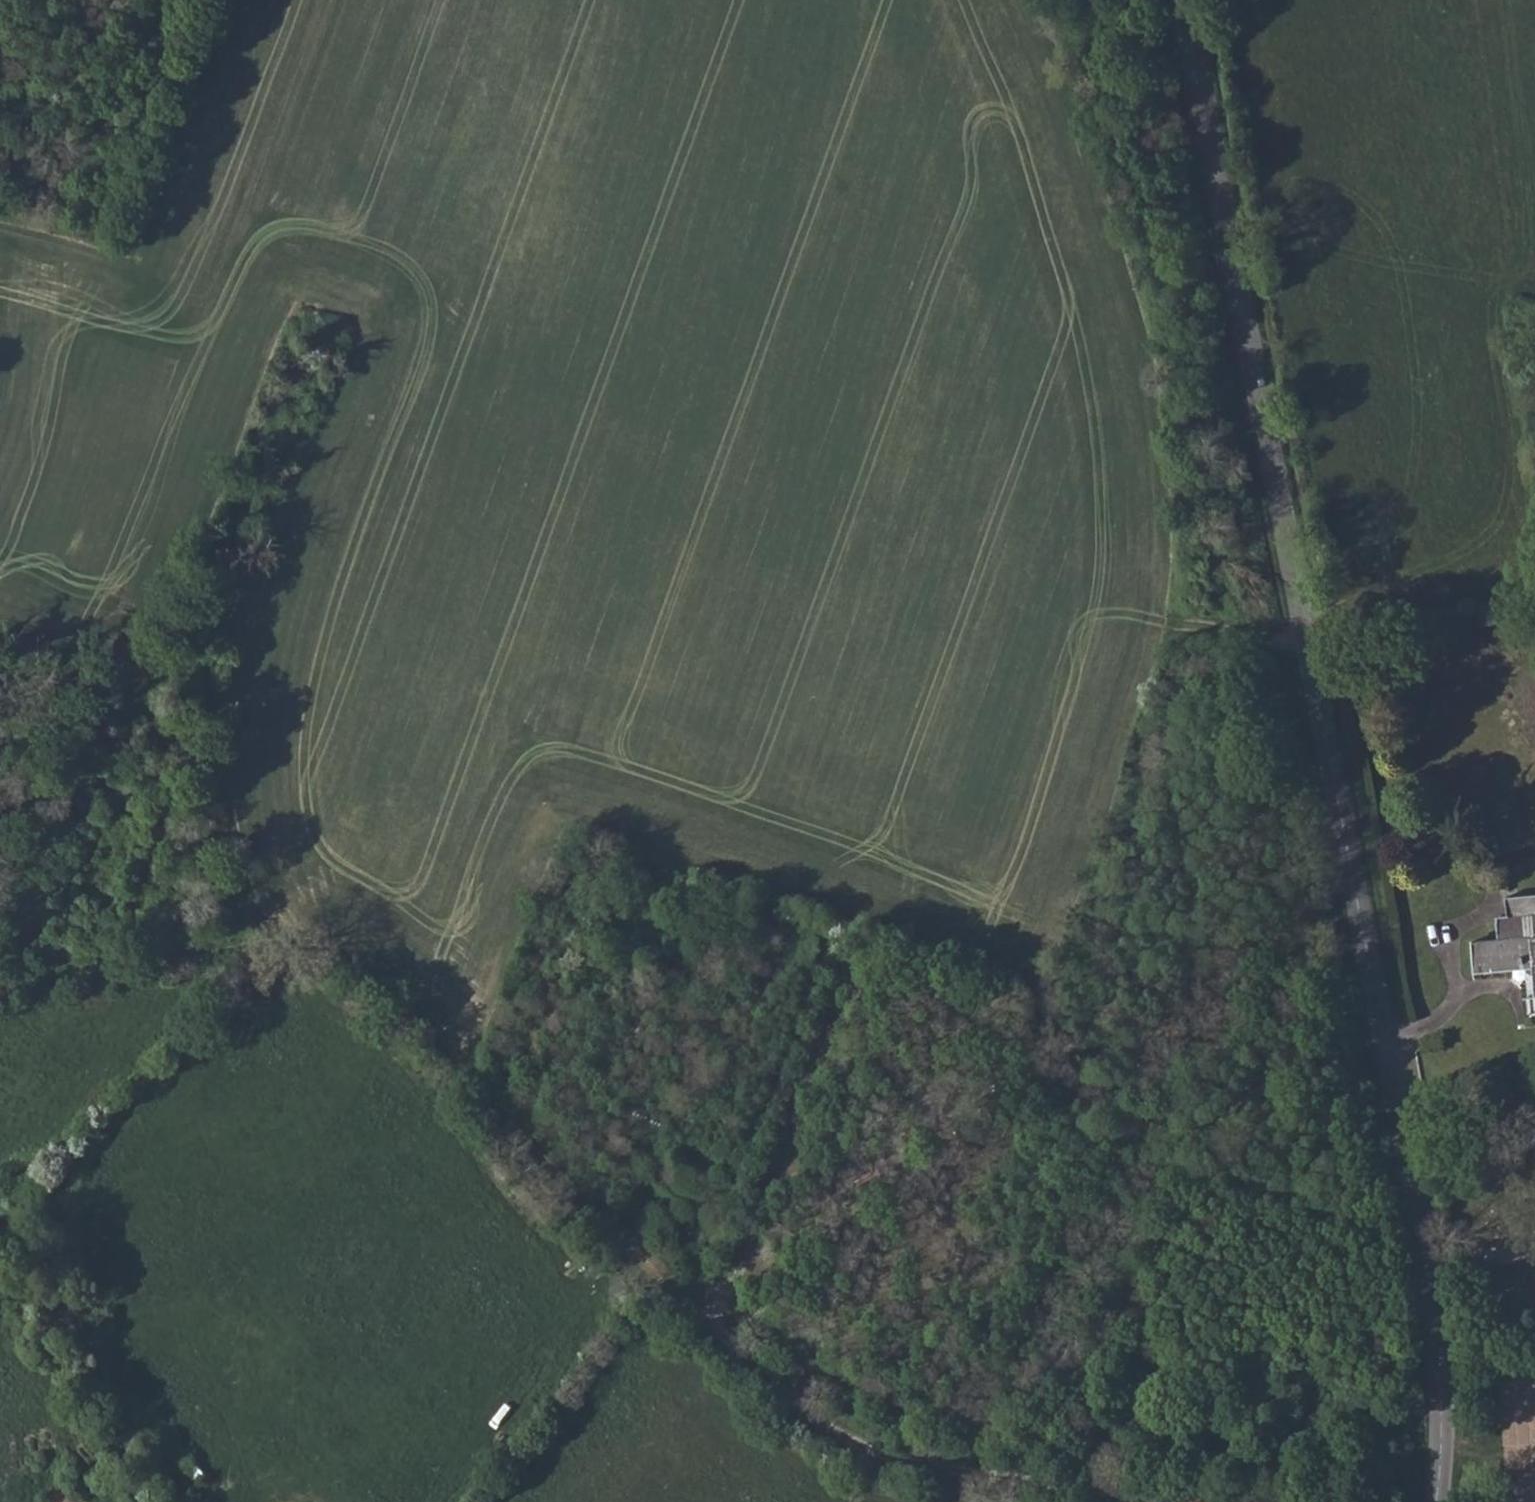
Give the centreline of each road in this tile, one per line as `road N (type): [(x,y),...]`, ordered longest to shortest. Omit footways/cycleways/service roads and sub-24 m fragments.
road 1 (unclassified): [(1438,1501),(1443,1419),(1434,1315),(1183,0)]
road 2 (track): [(1111,1501),(926,1474),(842,1443),(728,1354),(434,1041),(337,962),(229,954)]
road 3 (track): [(1400,1124),(1534,1092)]

